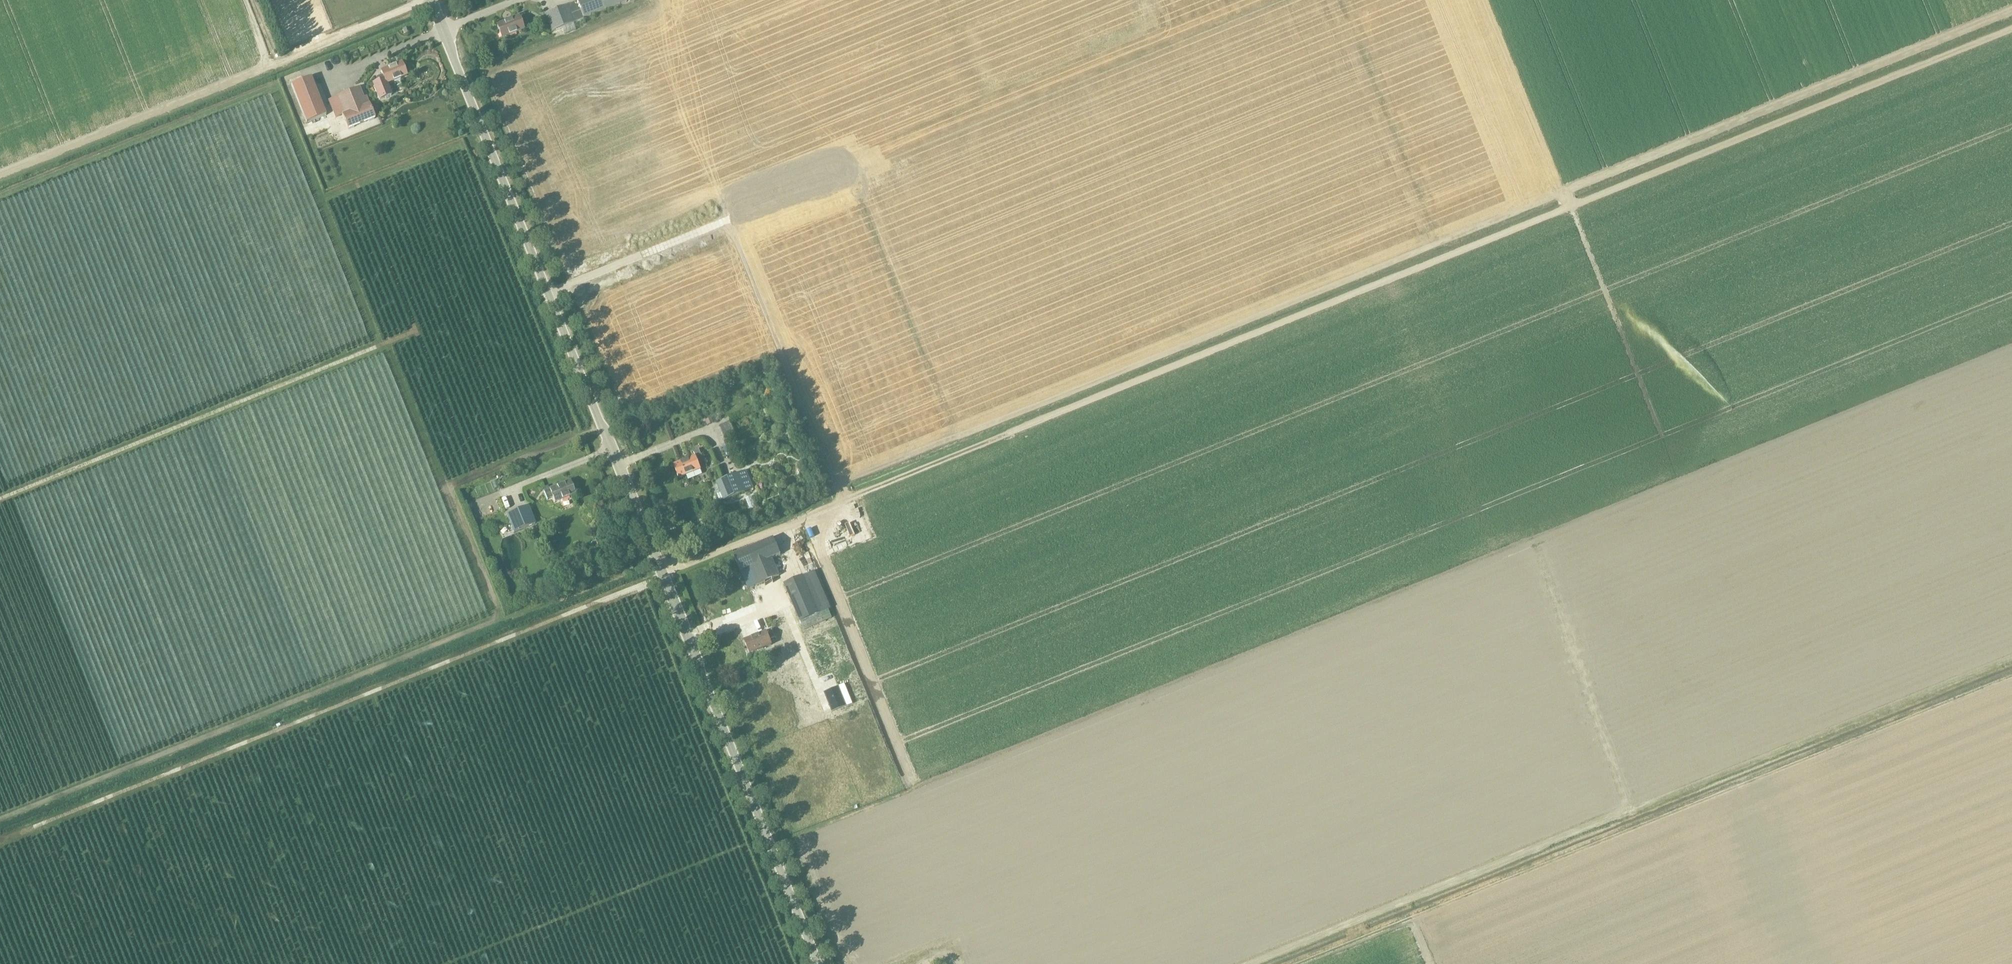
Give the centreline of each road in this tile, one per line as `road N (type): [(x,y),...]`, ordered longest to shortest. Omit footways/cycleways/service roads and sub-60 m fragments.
road 1 (unclassified): [(817,963),(430,0)]

